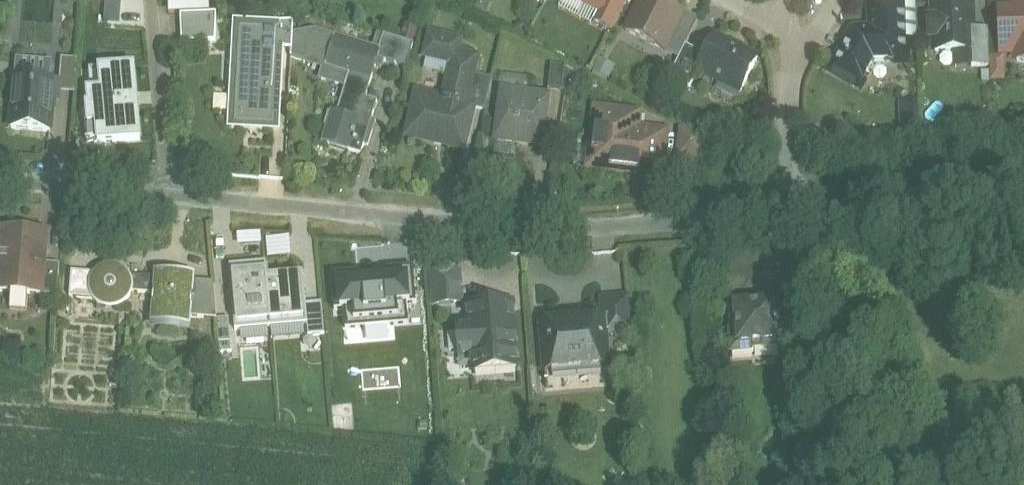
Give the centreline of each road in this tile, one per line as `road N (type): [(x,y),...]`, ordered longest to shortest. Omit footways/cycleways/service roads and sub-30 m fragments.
road 1 (residential): [(171,197),(525,229),(605,230),(791,207)]
road 2 (residential): [(791,207),(1023,186)]
road 3 (residential): [(171,197),(155,0)]
road 4 (residential): [(798,27),(791,207)]
road 5 (residential): [(0,183),(171,197)]

